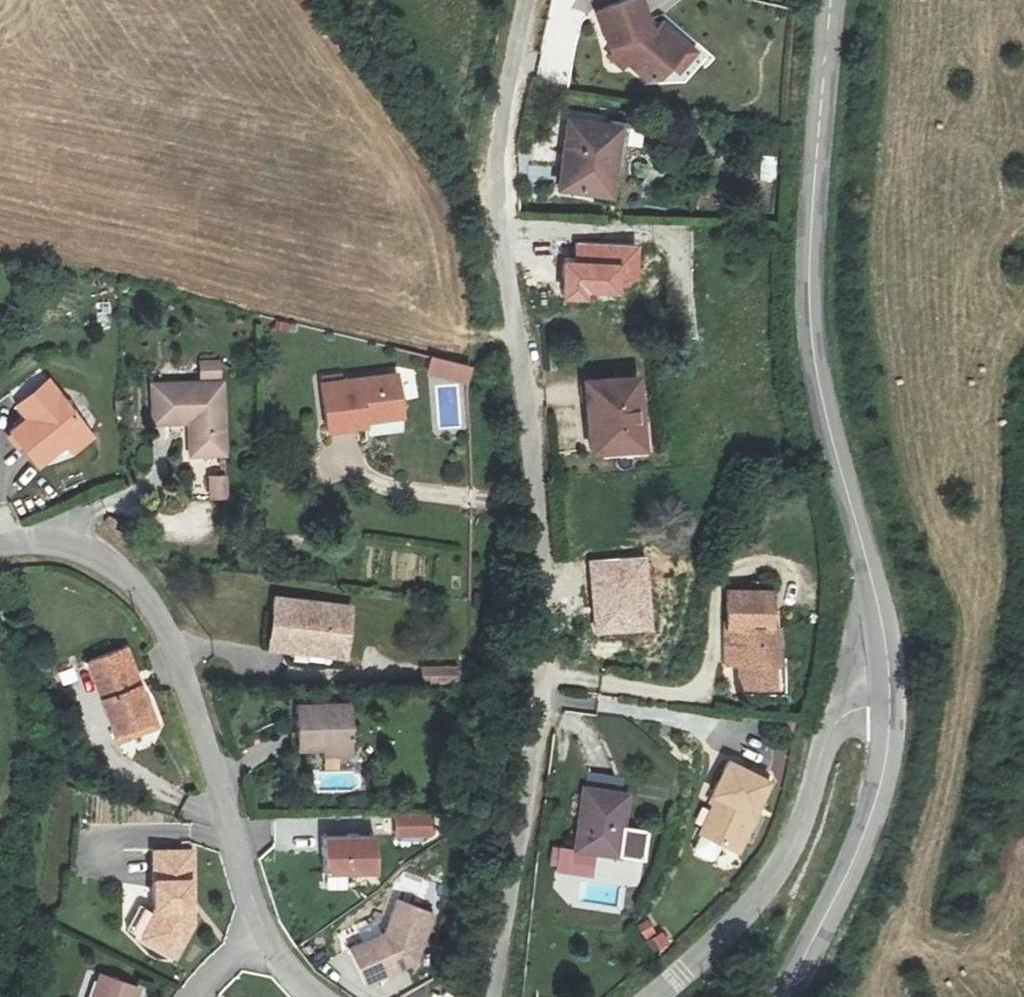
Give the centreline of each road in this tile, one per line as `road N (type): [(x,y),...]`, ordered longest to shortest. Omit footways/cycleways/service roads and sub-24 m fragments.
road 1 (residential): [(497,194),(528,410),(547,659),(532,781),(483,996)]
road 2 (tertiary): [(890,704),(880,608),(811,326),(831,0)]
road 3 (residential): [(0,545),(83,549),(131,580),(161,620),(220,779),(262,933)]
road 4 (residential): [(656,996),(722,940),(783,864),(836,722),(890,704)]
road 5 (tertiary): [(783,996),(866,833),(882,784),(890,704)]
road 6 (track): [(497,194),(465,175),(350,0)]
road 7 (unclassified): [(526,0),(501,126),(497,194)]

